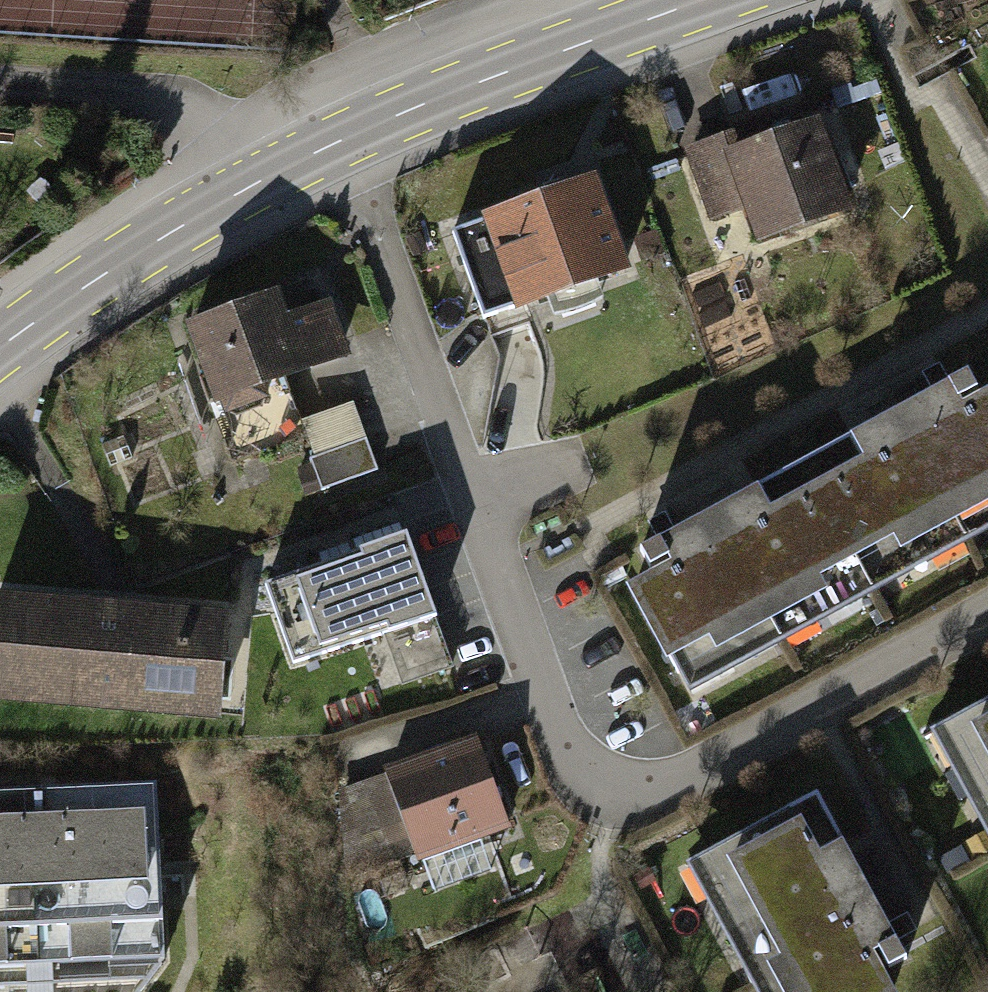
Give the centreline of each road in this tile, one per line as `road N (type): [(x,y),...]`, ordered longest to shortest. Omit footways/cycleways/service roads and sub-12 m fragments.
road 1 (residential): [(987,614),(659,793),(577,766),(351,175),(346,137)]
road 2 (secondary): [(346,137),(711,0)]
road 3 (secondary): [(0,345),(246,188)]
road 4 (residential): [(0,85),(174,102),(246,188)]

